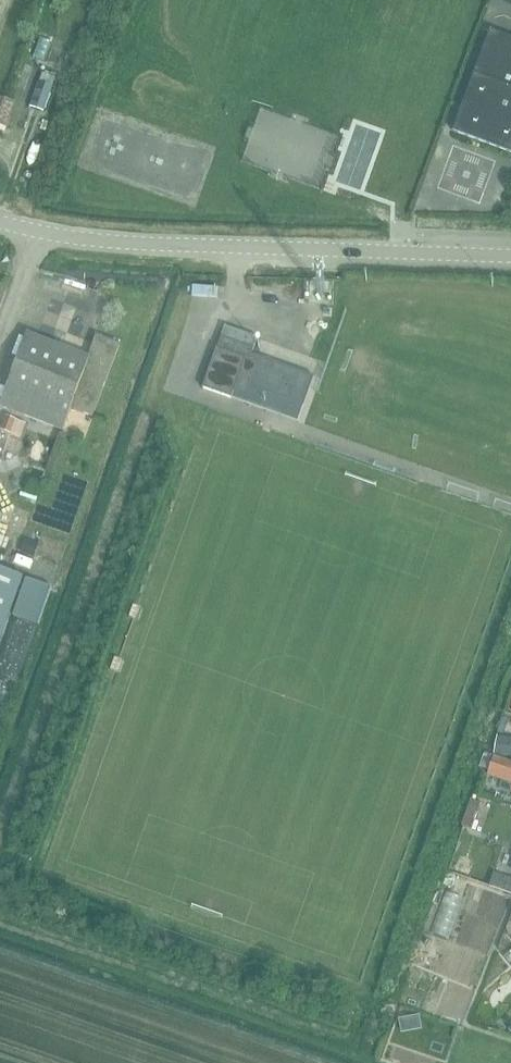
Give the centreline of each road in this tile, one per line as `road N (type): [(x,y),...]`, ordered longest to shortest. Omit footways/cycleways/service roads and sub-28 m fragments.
road 1 (residential): [(510,256),(126,242),(0,222)]

